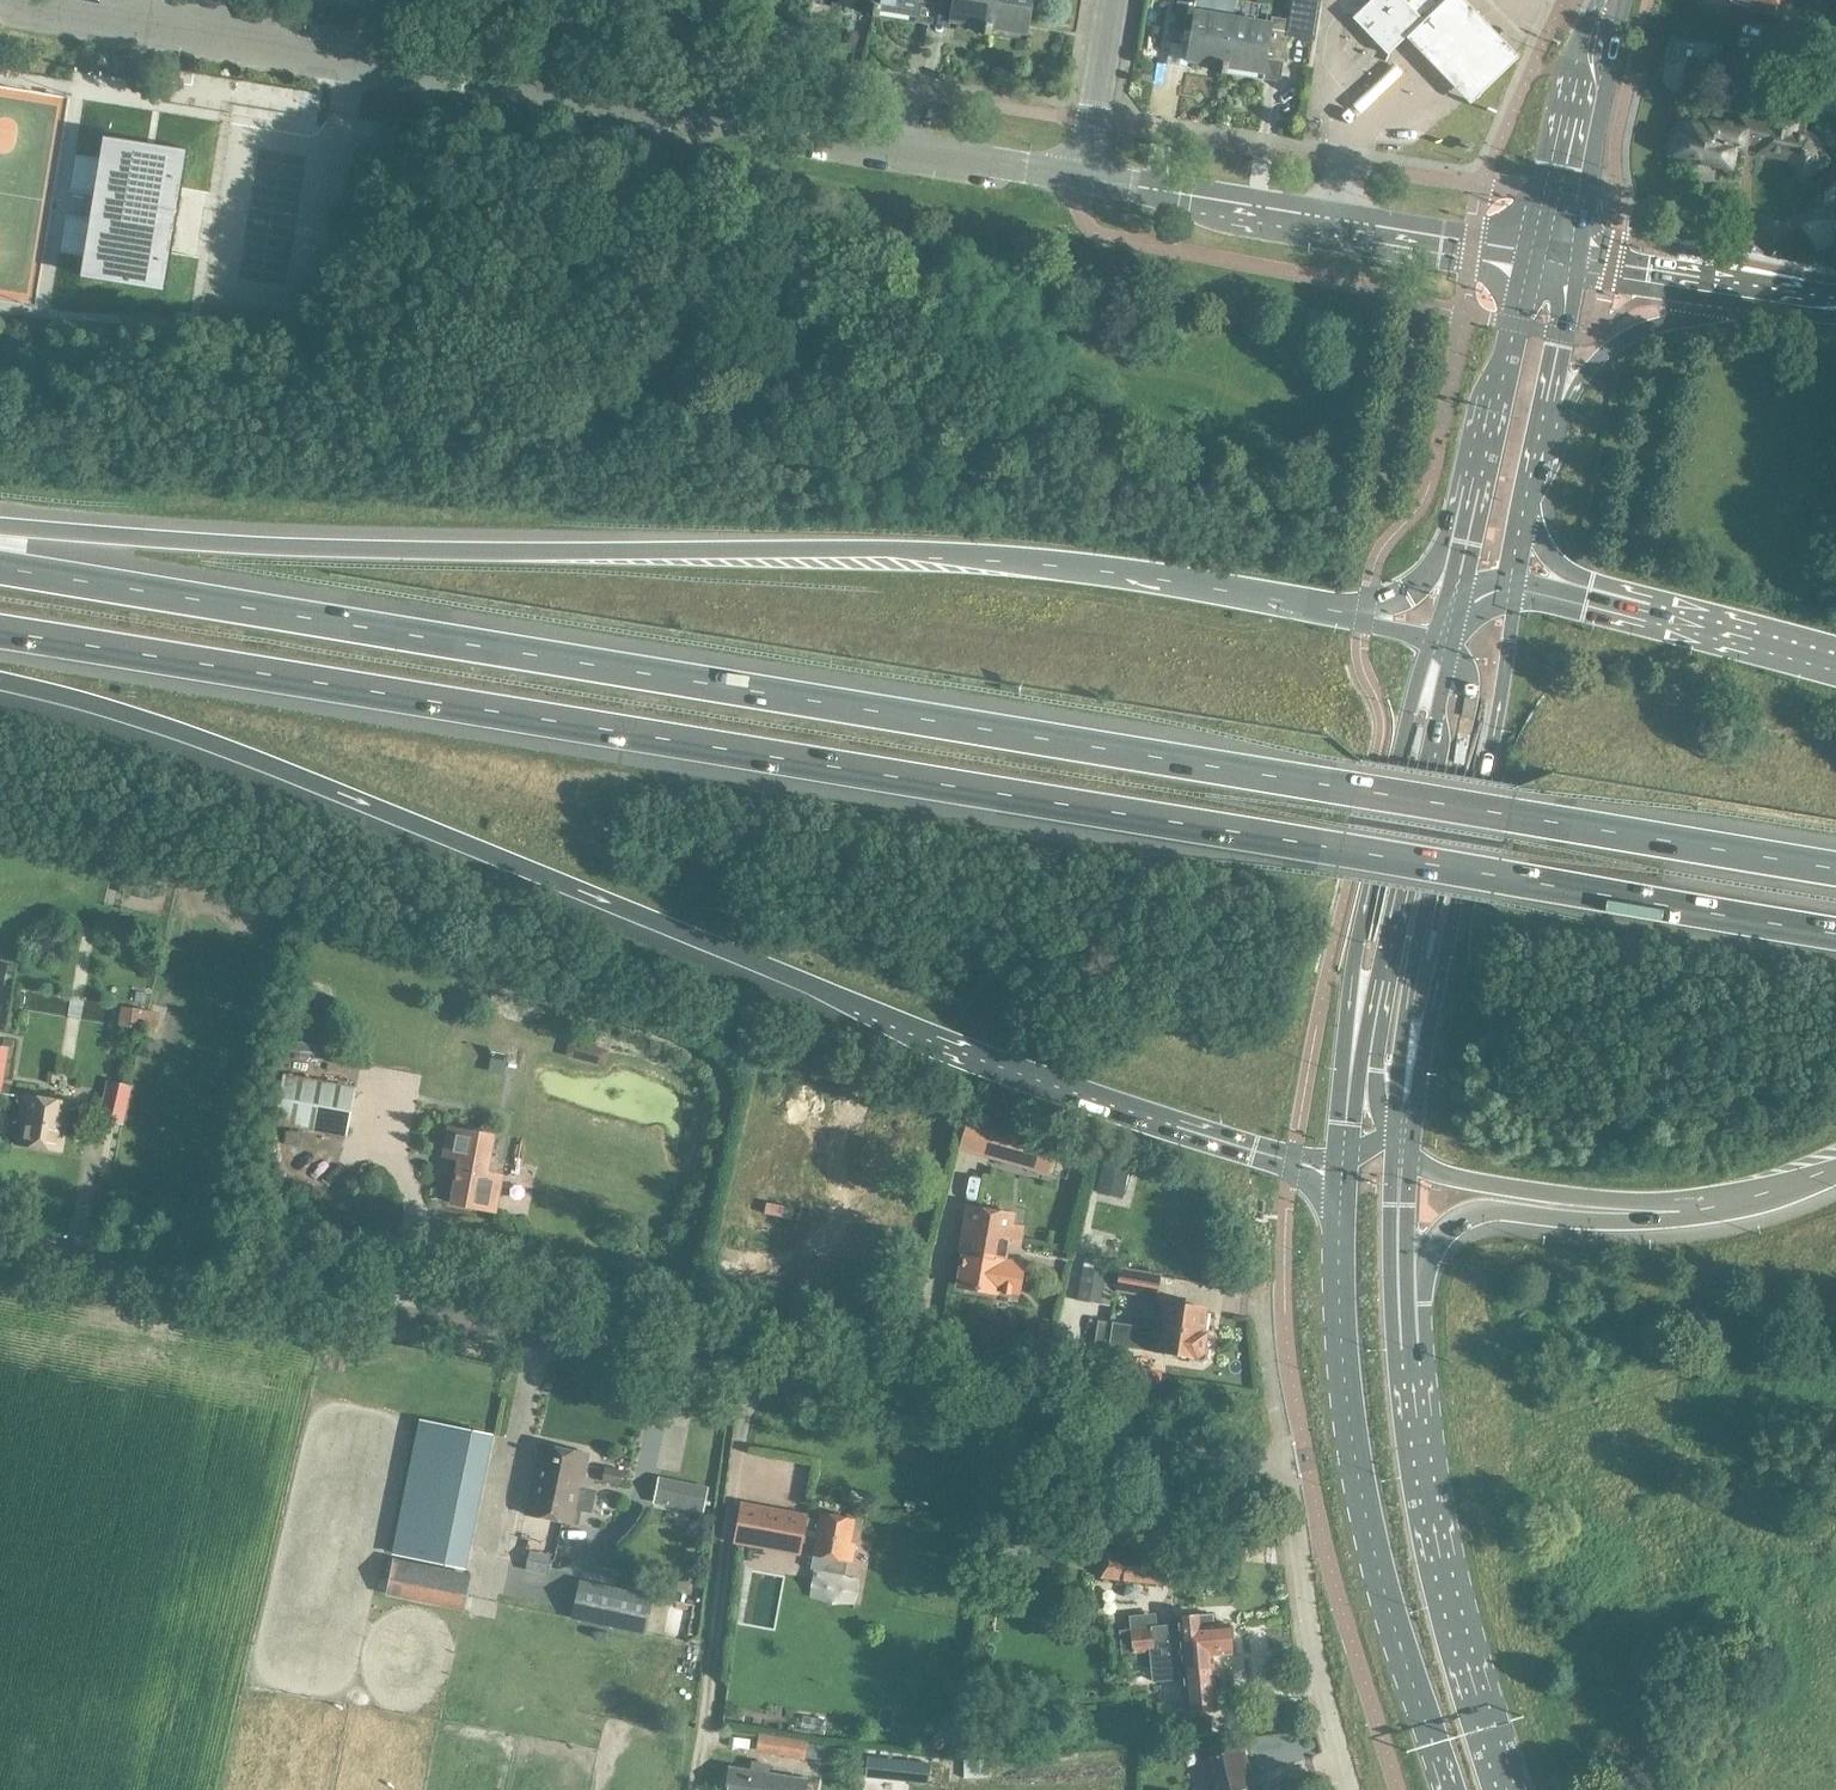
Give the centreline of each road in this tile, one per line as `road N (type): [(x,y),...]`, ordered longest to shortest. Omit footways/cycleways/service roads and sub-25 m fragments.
road 1 (motorway): [(0,630),(1835,933)]
road 2 (motorway): [(1835,868),(0,568)]
road 3 (motorway): [(0,680),(202,740),(935,1034),(1256,1143),(1343,1157)]
road 4 (motorway): [(1364,616),(1113,572),(927,549),(405,550),(0,527)]
road 5 (residential): [(1289,1469),(0,1240)]
road 6 (residential): [(1080,178),(12,0)]
road 7 (primary): [(1343,1157),(1334,1314),(1363,1503),(1448,1789)]
road 8 (secondary): [(1403,1123),(1488,763),(1516,589)]
road 9 (motorway): [(1403,1123),(1412,972),(1467,723),(1467,681),(1450,652)]
road 10 (residential): [(1080,178),(1531,254)]
road 11 (primary): [(1496,1789),(1425,1520),(1401,1353)]
road 12 (primary): [(1430,642),(1361,922),(1350,1076)]
road 13 (motorway): [(1401,1353),(1429,1258),(1452,1223),(1469,1214),(1500,1209),(1611,1221),(1683,1211)]
road 14 (primary): [(1450,652),(1377,979)]
road 15 (residential): [(1349,1789),(1322,1686),(1289,1469)]
road 16 (motorway): [(1401,1152),(1445,1175),(1683,1211)]
road 17 (secondary): [(1578,269),(1616,43),(1609,10)]
road 18 (secondary): [(1609,10),(1570,76),(1531,254)]
road 19 (secondary): [(1554,402),(1620,340),(1782,298)]
road 20 (motorway): [(1835,662),(1588,597)]
road 21 (secondary): [(1531,254),(1477,490)]
road 22 (tertiary): [(1578,269),(1782,298)]
road 23 (primary): [(1401,1353),(1401,1152)]
road 24 (residential): [(1263,1286),(1289,1469)]
road 25 (residential): [(1080,178),(1110,0)]
road 26 (motorway): [(1477,490),(1426,579),(1364,616)]
road 27 (motorway): [(1377,979),(1377,1097),(1390,1135)]
road 28 (motorway): [(1683,1211),(1835,1171)]
road 29 (secondary): [(1554,402),(1578,269)]
road 30 (secondary): [(1477,490),(1448,617)]

